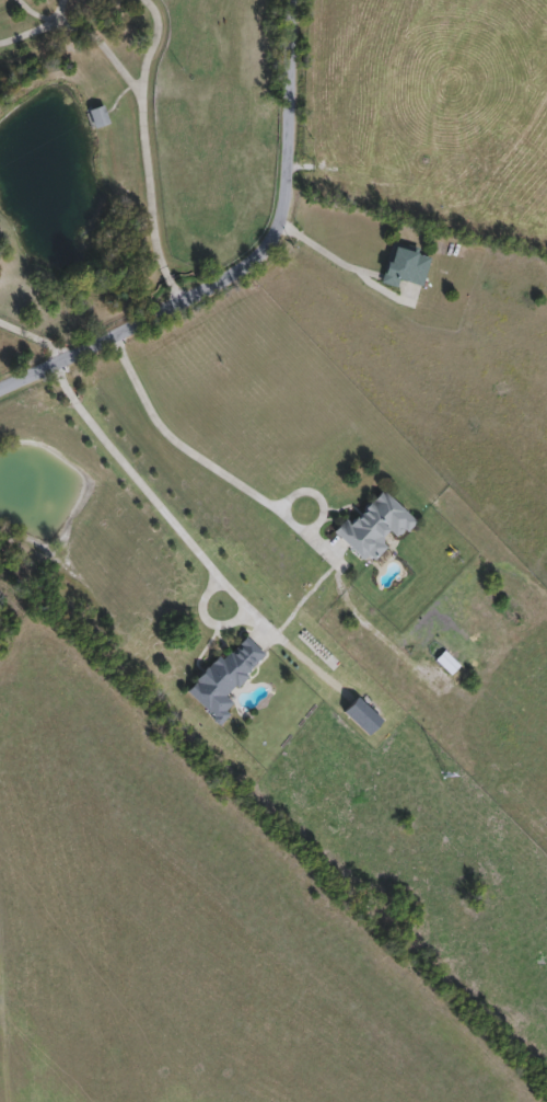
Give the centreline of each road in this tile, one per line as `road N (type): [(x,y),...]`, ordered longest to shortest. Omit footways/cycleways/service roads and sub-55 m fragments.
road 1 (tertiary): [(0,386),(219,282),(263,249),(286,193),(293,0)]

